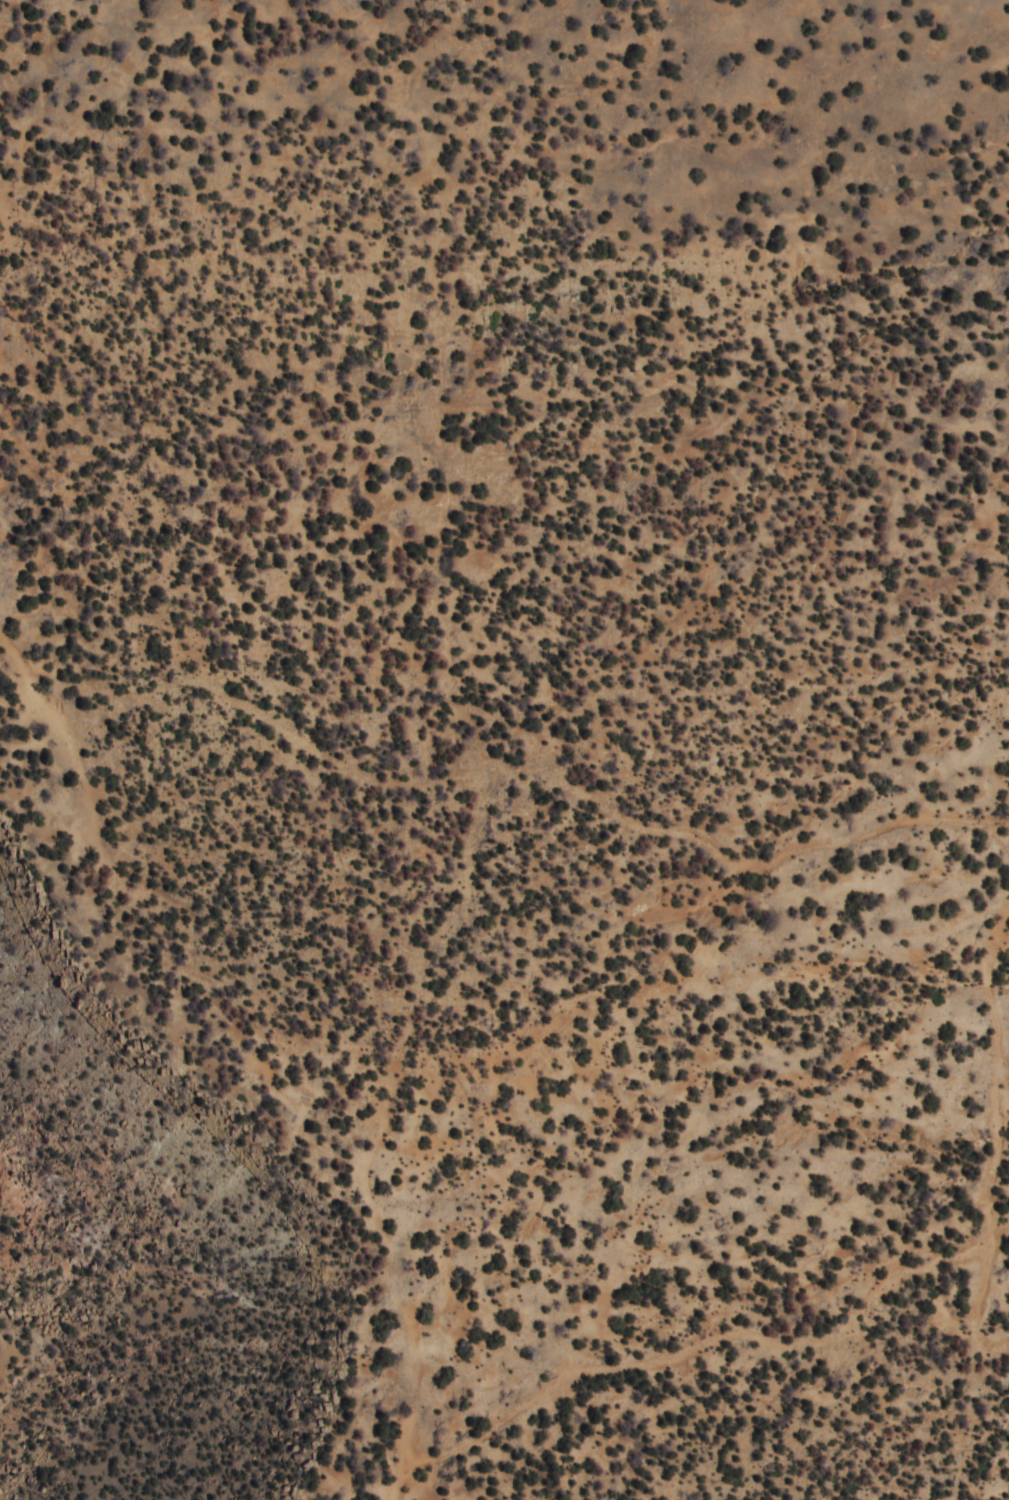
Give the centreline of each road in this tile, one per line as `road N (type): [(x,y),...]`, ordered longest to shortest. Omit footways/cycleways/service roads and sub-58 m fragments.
road 1 (track): [(408,1499),(410,1285),(295,1033),(46,678),(0,592)]
road 2 (track): [(1008,1324),(993,1499)]

